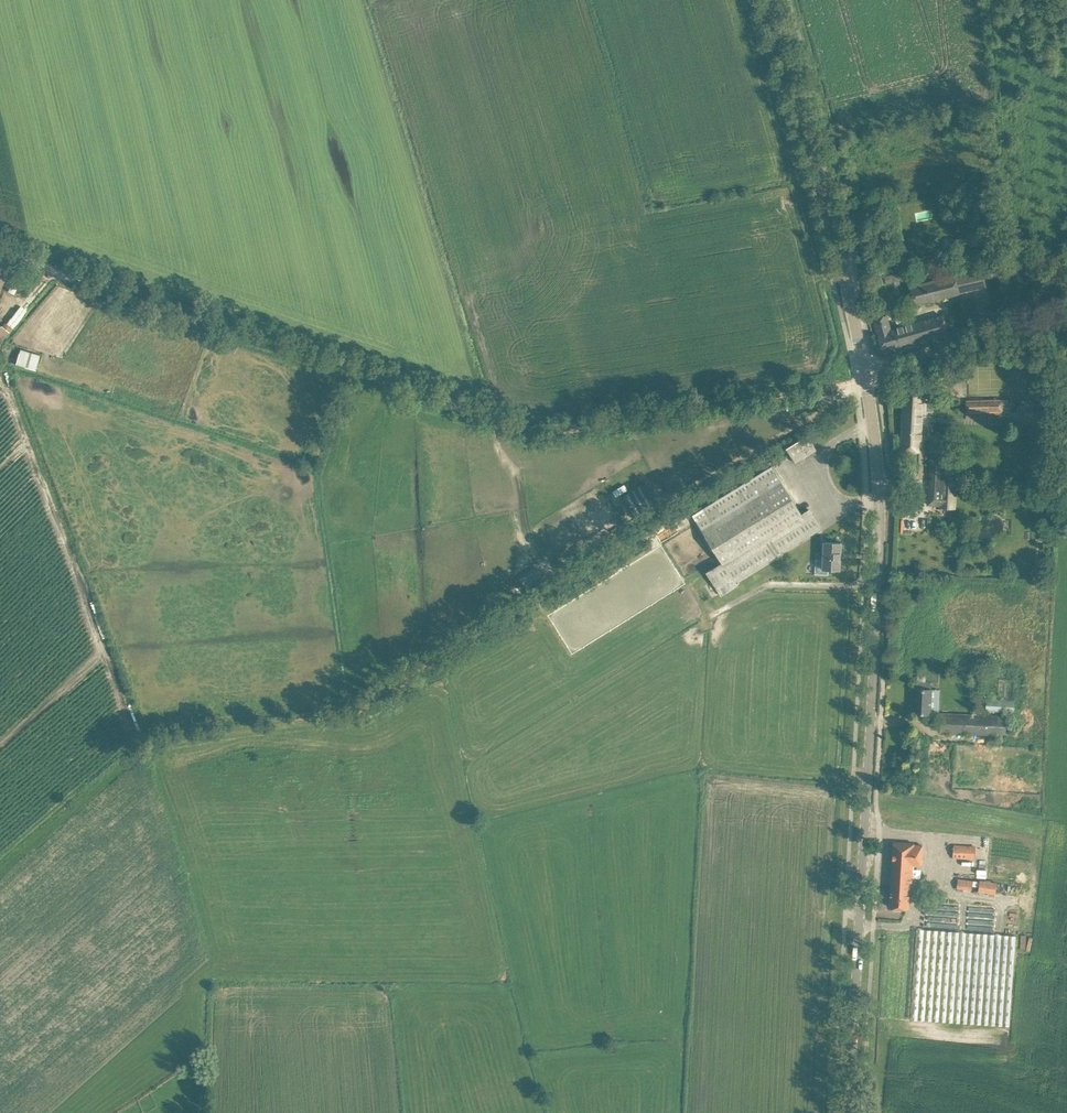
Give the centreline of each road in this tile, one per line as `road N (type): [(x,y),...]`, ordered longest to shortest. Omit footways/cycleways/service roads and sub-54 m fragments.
road 1 (track): [(0,250),(552,432),(855,381),(865,372)]
road 2 (tertiary): [(848,1112),(880,541),(865,372)]
road 3 (tertiary): [(865,372),(772,0)]
road 4 (unclassified): [(1066,326),(980,334),(865,372)]

